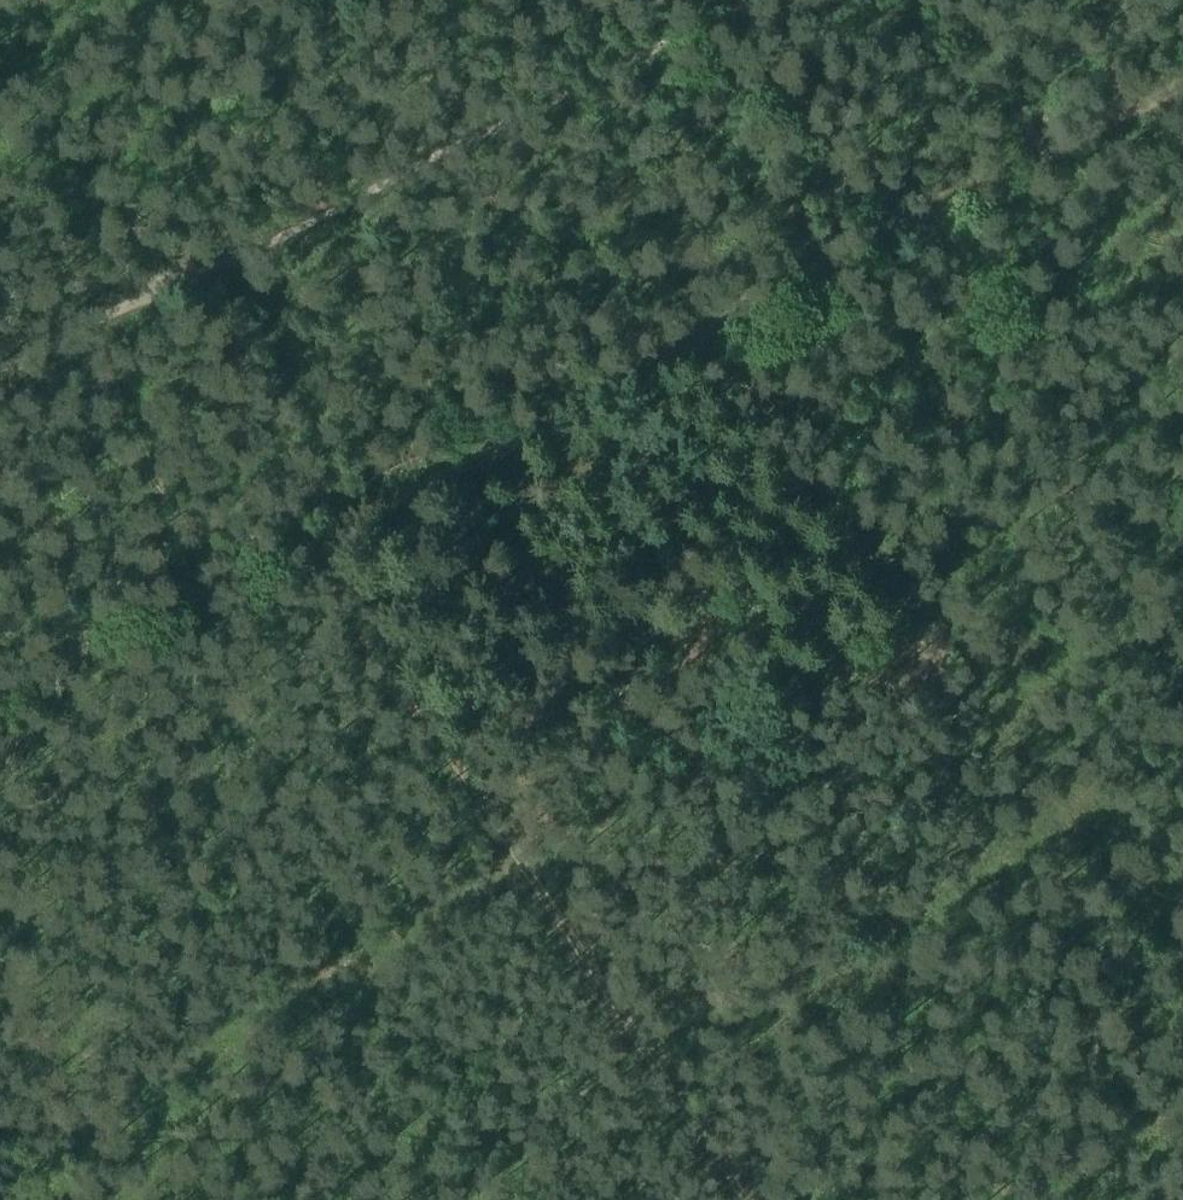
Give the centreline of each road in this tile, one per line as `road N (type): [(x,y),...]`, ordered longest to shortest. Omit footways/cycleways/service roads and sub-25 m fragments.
road 1 (track): [(0,696),(1182,73)]
road 2 (track): [(712,322),(1065,797),(976,882),(891,942),(809,981),(755,993),(607,1004)]
road 3 (track): [(720,0),(0,390)]
road 4 (track): [(311,534),(741,1199)]
road 5 (track): [(518,862),(0,1166)]
road 6 (track): [(77,348),(236,573)]

